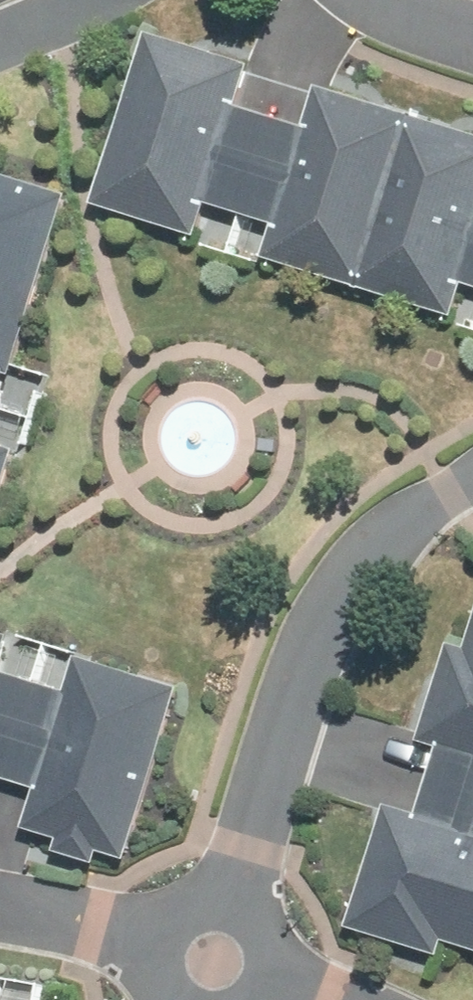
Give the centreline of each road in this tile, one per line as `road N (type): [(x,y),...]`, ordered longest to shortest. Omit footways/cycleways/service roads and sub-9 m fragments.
road 1 (residential): [(236,909),(315,634),(355,575),(449,498),(472,489)]
road 2 (residential): [(0,918),(156,950)]
road 3 (residential): [(472,53),(354,0)]
road 4 (residential): [(117,0),(0,49)]

